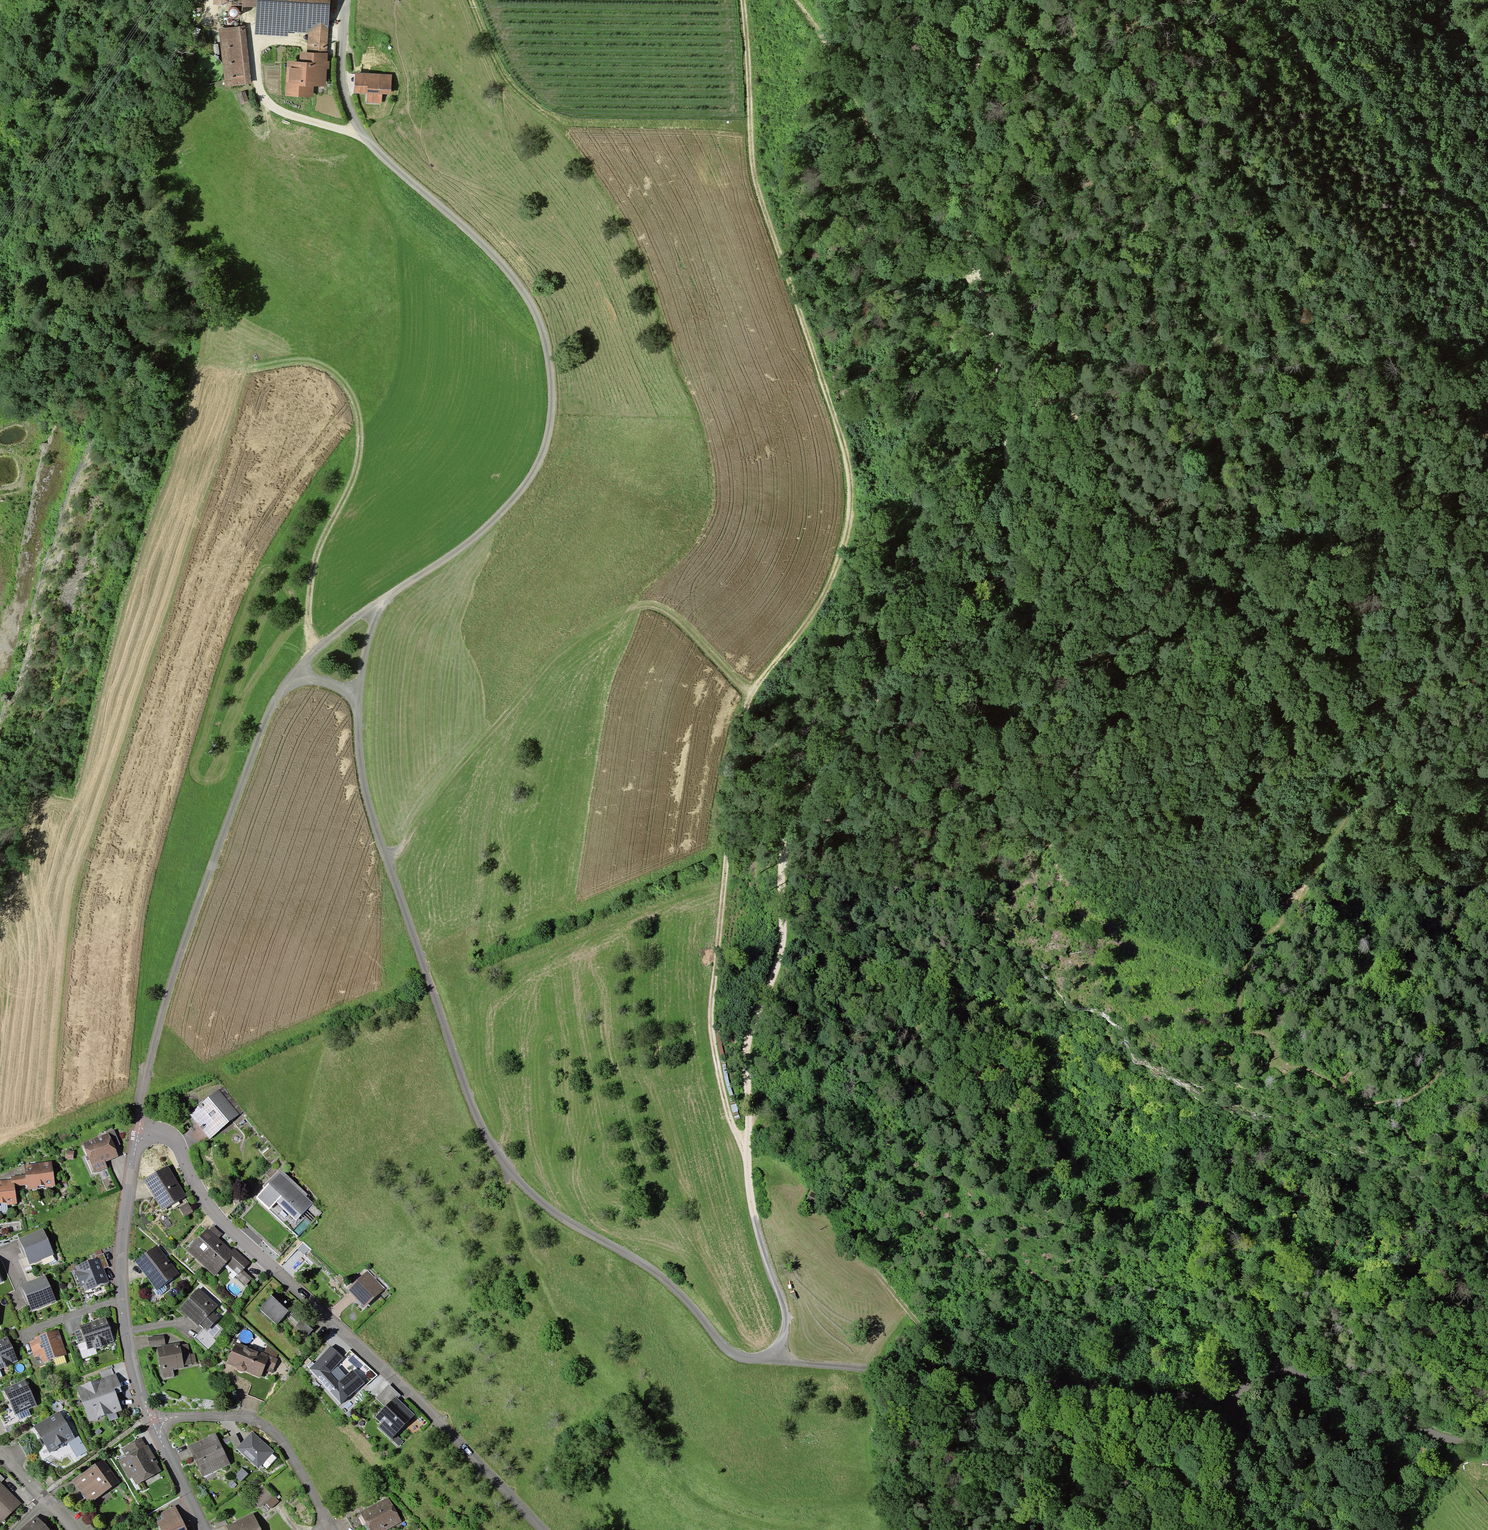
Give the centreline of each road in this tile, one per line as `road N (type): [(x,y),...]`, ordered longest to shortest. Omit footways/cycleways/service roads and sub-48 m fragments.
road 1 (residential): [(1319,1529),(1219,1400),(733,1355),(663,1277),(561,1217),(499,1156),(389,860)]
road 2 (track): [(748,1146),(748,1049),(787,948),(803,785),(855,709),(971,627),(1006,590),(1008,444),(982,309)]
road 3 (track): [(1487,871),(1356,881),(1286,907),(1276,871),(1276,810),(1239,640),(1214,596),(982,309)]
road 4 (track): [(748,698),(812,626),(846,569),(864,483),(866,412),(769,146),(748,0)]
road 5 (residential): [(139,1132),(184,943),(267,717),(291,684),(326,682),(354,698),(366,793),(389,860)]
road 6 (residential): [(139,1132),(164,1136),(199,1198),(542,1529)]
road 7 (track): [(389,860),(555,659),(628,610),(653,605),(670,613),(748,698)]
road 8 (track): [(748,698),(740,724),(716,1022),(732,1119),(748,1146)]
road 9 (track): [(315,651),(308,623),(312,569),(356,468),(358,410),(343,381),(320,365),(251,369)]
road 10 (track): [(982,309),(829,50),(790,0)]
road 11 (track): [(1238,0),(1418,171),(1487,226)]
road 12 (track): [(982,309),(966,224),(966,152),(972,55),(991,0)]
road 13 (track): [(628,610),(687,554),(712,507),(712,475),(694,403),(667,345)]
road 14 (residential): [(153,1423),(133,1369),(123,1301),(139,1132)]
road 15 (track): [(1487,581),(1467,595),(1429,647),(1361,805)]
road 16 (track): [(1487,1442),(1440,1436),(1390,1413),(1237,1413)]
road 17 (residential): [(323,1529),(320,1507),(263,1425),(240,1417),(153,1423)]
road 18 (track): [(748,1146),(755,1216),(787,1317),(773,1362)]
road 19 (track): [(969,1378),(832,1225)]
road 20 (track): [(471,0),(507,79),(559,122)]

